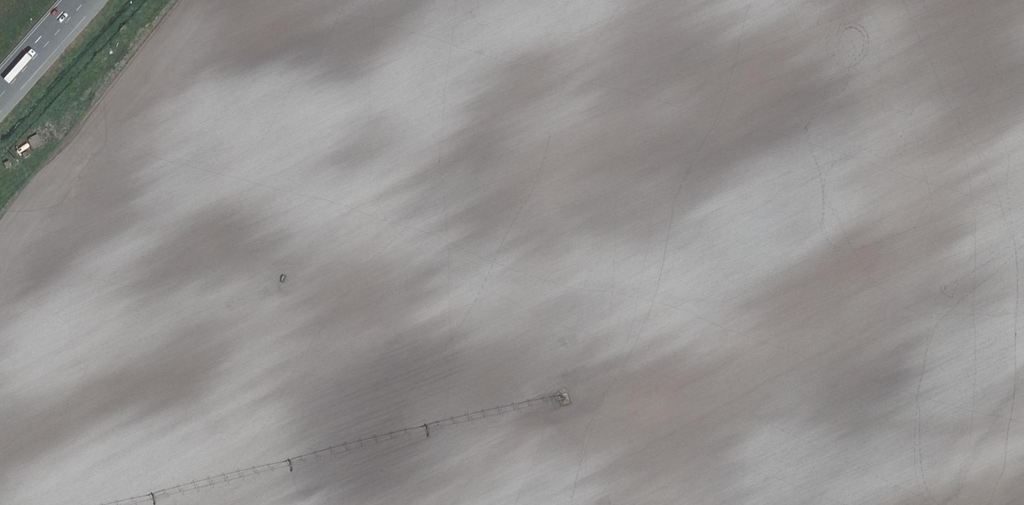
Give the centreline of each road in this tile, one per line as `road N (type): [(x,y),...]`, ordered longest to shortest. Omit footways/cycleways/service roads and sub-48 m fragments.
road 1 (motorway): [(0,105),(91,0)]

